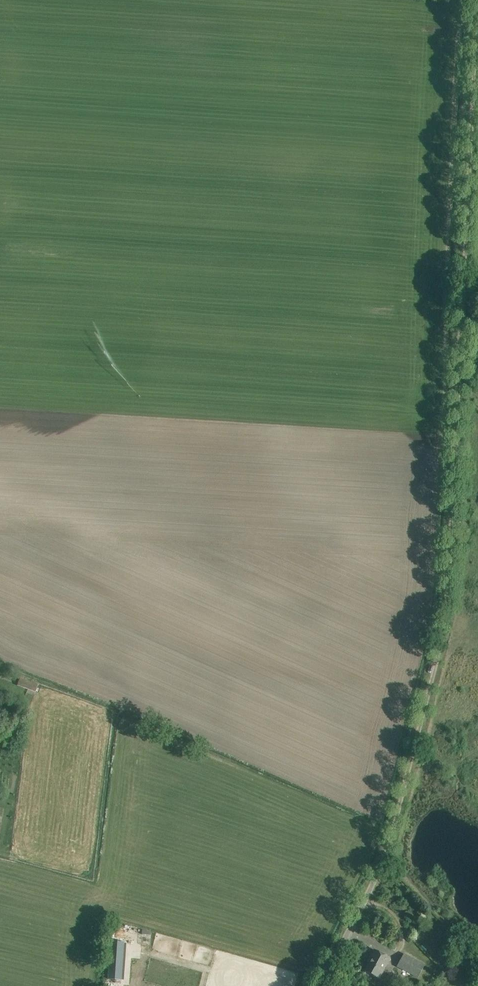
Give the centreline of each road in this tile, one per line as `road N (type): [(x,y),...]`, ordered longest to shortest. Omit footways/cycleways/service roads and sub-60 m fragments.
road 1 (track): [(316,985),(380,854),(436,660),(477,0)]

